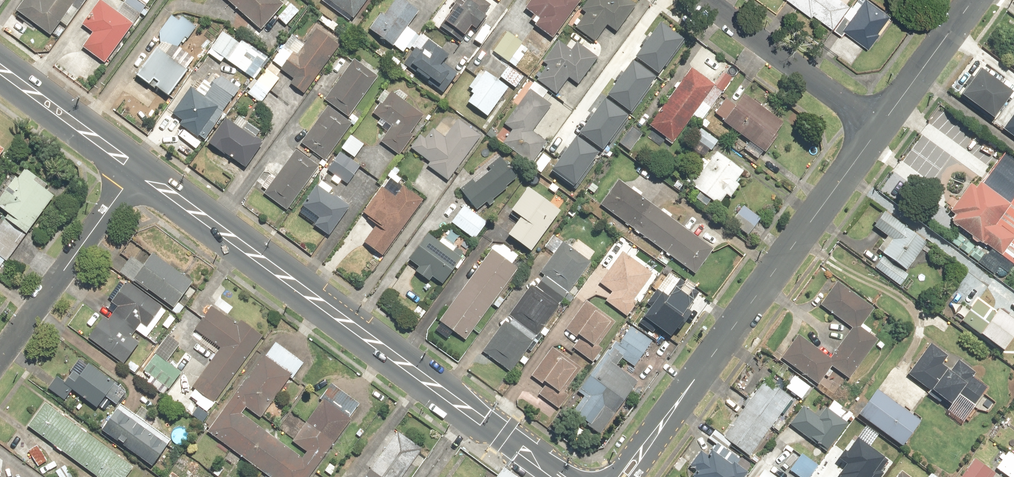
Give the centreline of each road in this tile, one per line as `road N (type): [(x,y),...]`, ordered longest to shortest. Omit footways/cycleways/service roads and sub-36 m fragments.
road 1 (secondary): [(138,169),(560,476)]
road 2 (residential): [(646,444),(880,124)]
road 3 (residential): [(0,358),(138,169)]
road 4 (residential): [(880,124),(709,0)]
road 5 (secondary): [(0,70),(138,169)]
road 6 (residential): [(880,124),(972,0)]

